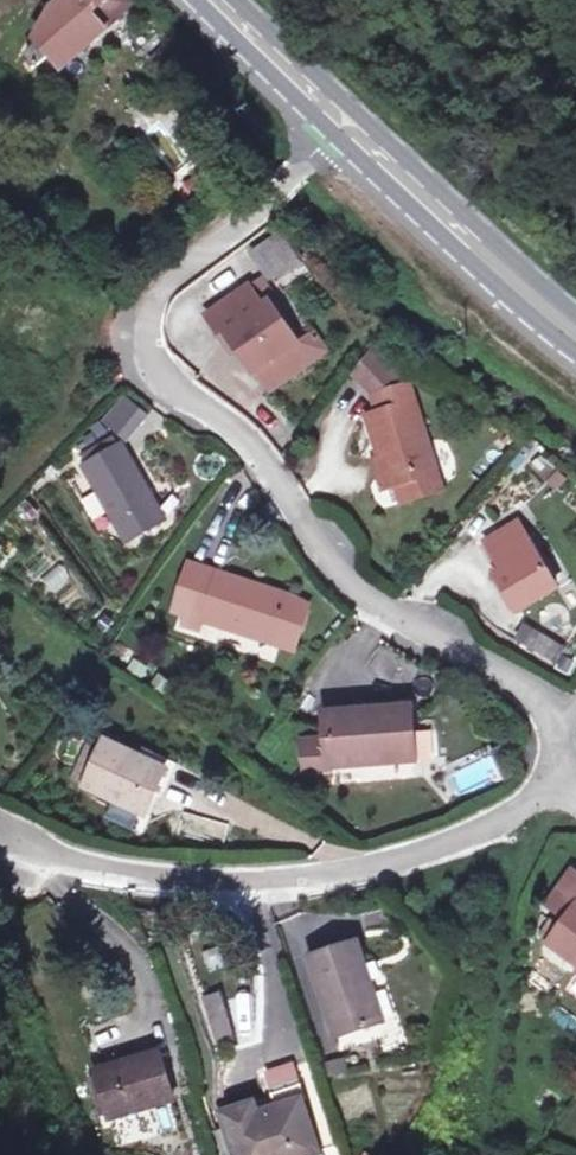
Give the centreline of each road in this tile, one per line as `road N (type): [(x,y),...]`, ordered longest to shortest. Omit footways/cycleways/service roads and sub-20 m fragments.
road 1 (residential): [(339,116),(249,214),(156,298),(145,321),(146,342),(163,372),(274,479),(341,578),(388,616),(515,685),(544,711),(561,757)]
road 2 (residential): [(561,757),(533,802),(485,828),(296,888),(167,878),(44,845),(0,817)]
road 3 (secondary): [(339,116),(575,332)]
road 4 (secondary): [(217,0),(339,116)]

